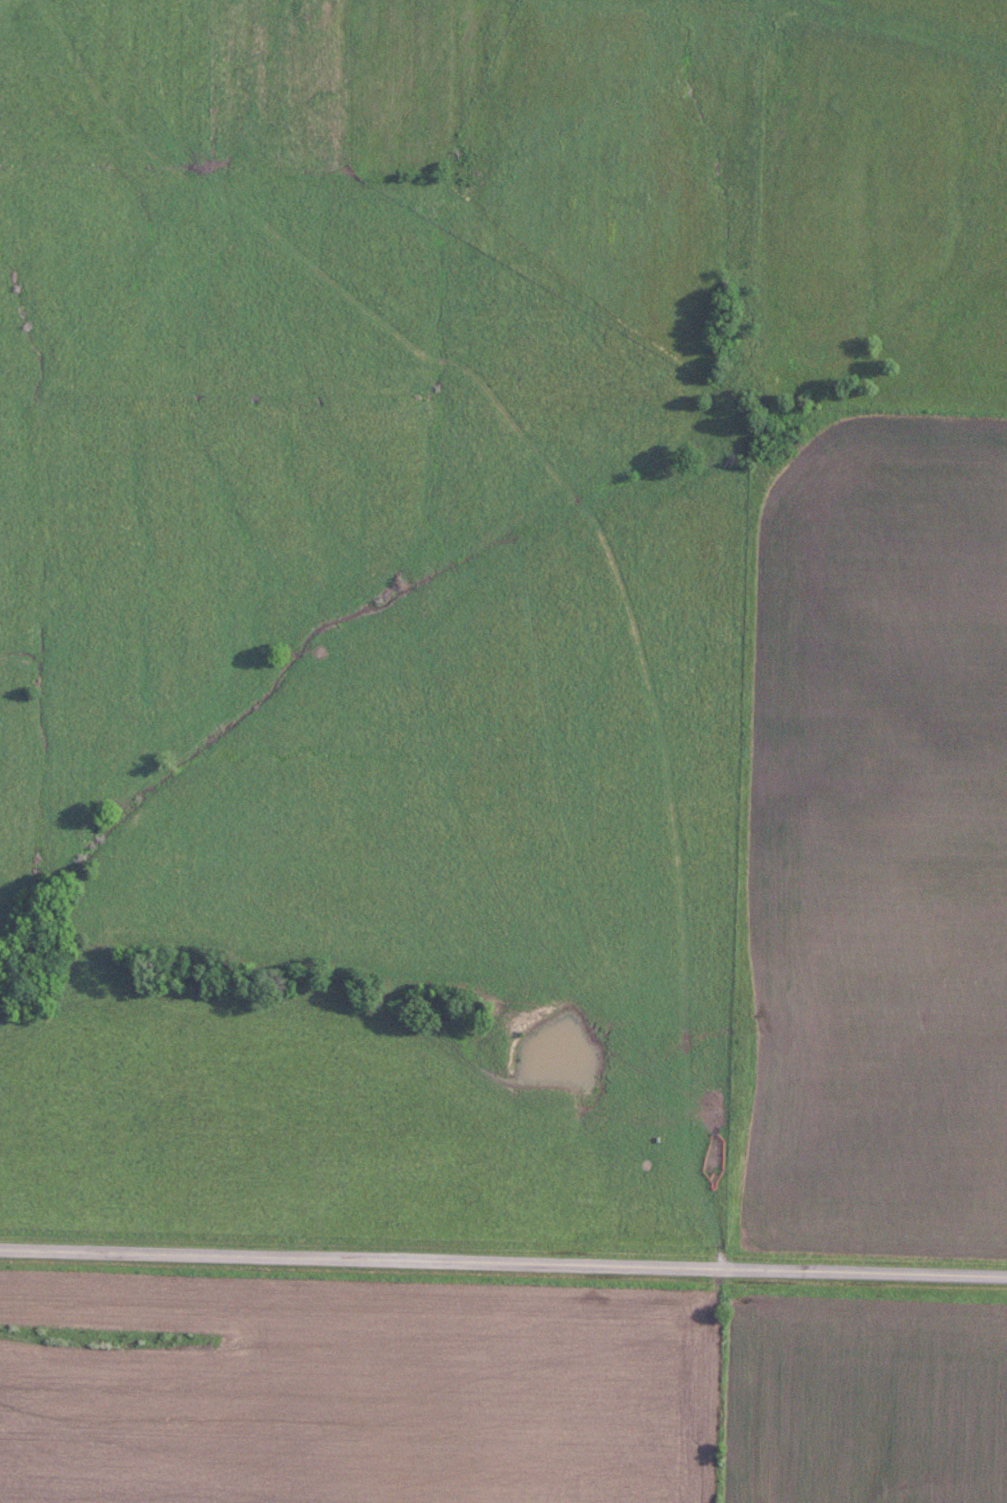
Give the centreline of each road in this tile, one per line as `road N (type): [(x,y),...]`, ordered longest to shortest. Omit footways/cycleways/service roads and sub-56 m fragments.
road 1 (tertiary): [(1006,1276),(0,1248)]

